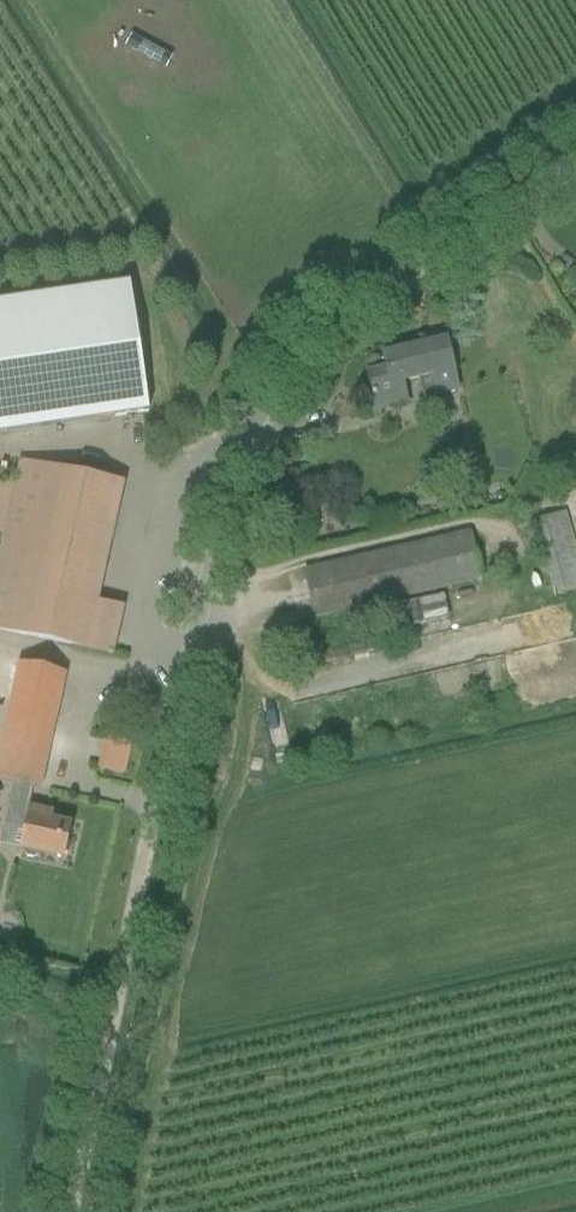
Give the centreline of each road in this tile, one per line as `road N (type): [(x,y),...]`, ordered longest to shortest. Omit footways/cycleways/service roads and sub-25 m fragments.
road 1 (unclassified): [(146,792),(256,410),(342,308),(575,163)]
road 2 (track): [(55,1211),(146,792)]

